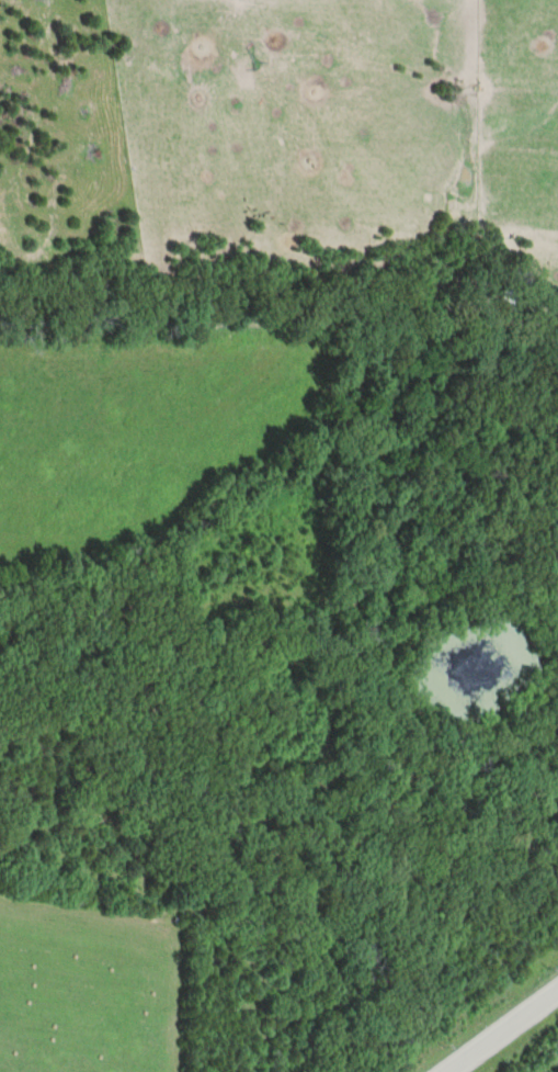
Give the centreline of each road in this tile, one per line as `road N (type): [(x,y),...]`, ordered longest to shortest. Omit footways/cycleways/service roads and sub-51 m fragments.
road 1 (tertiary): [(450,1071),(557,991)]

